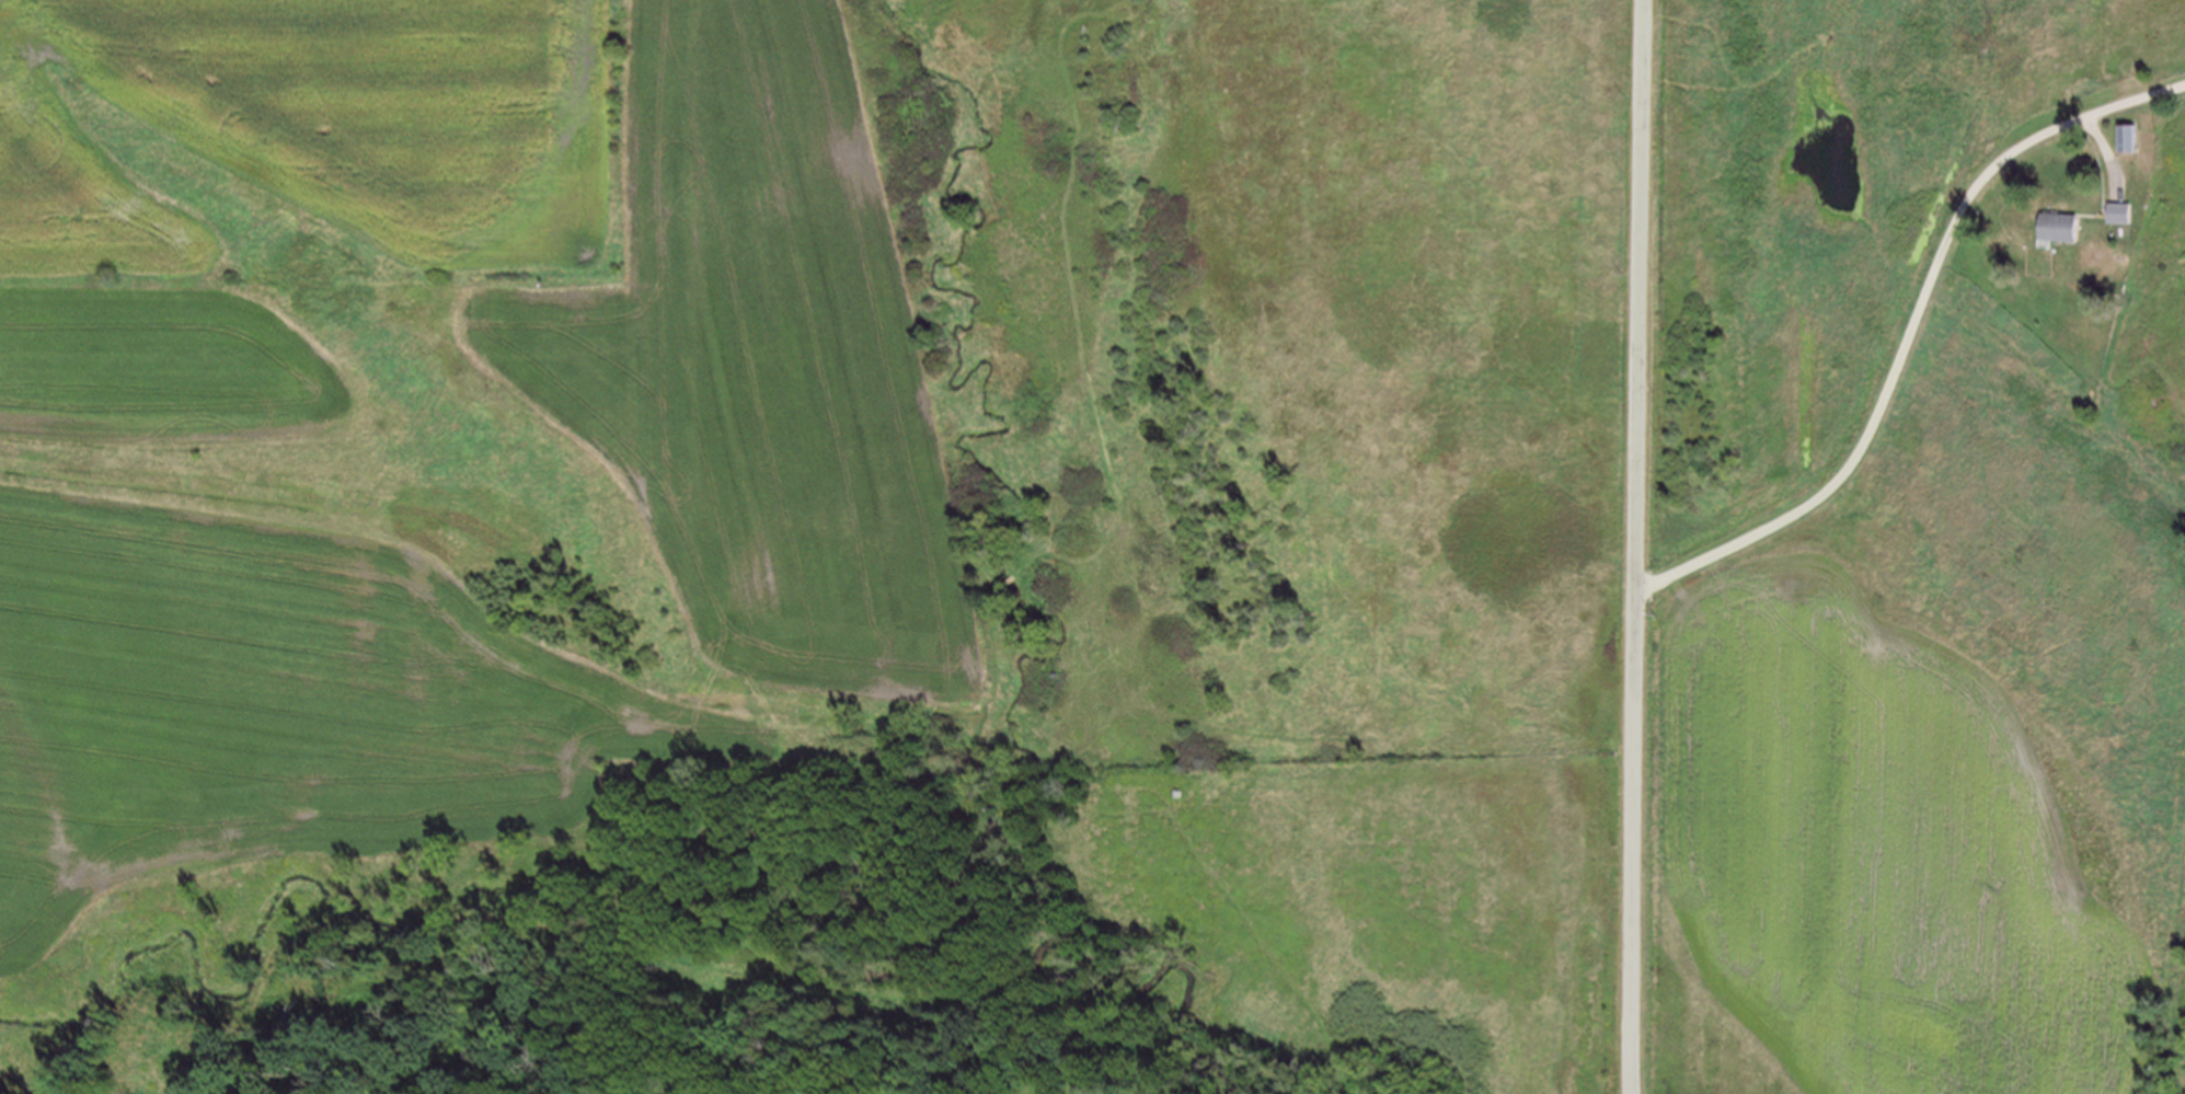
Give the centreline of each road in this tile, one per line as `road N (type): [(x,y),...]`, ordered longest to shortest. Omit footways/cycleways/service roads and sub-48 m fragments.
road 1 (secondary): [(1631,1093),(1641,0)]

